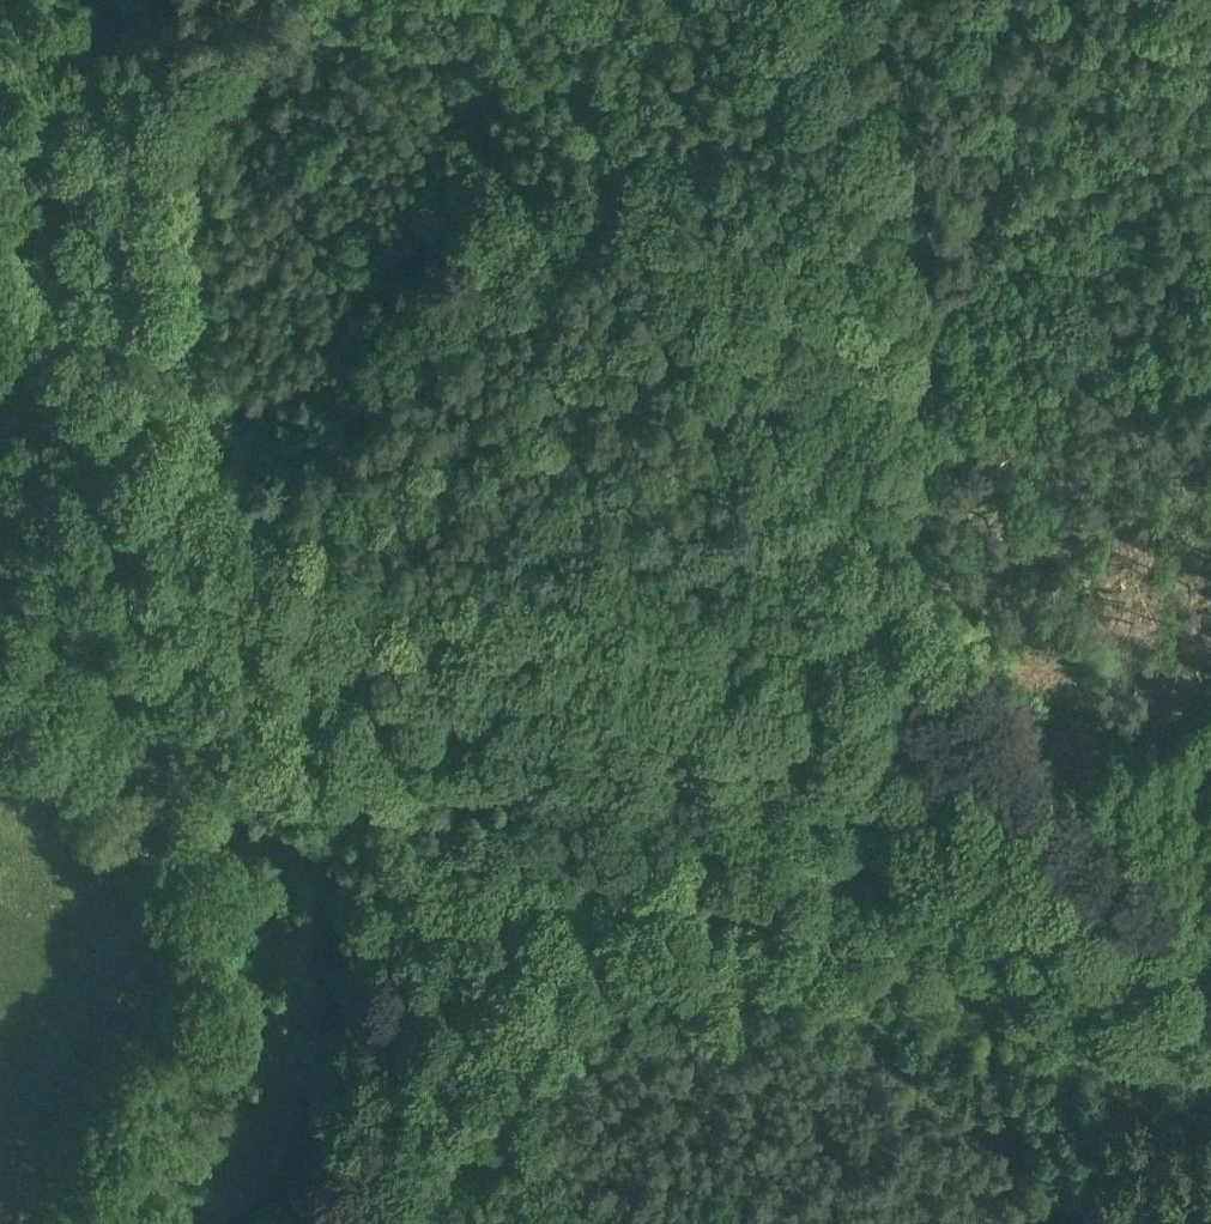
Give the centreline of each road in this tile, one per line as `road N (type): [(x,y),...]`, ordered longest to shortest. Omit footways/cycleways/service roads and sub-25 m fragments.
road 1 (track): [(1201,996),(1064,977),(892,920),(755,890),(645,914),(562,942),(499,978),(458,1023),(355,1223)]
road 2 (track): [(0,721),(197,884),(208,962),(125,1068),(36,1223)]

